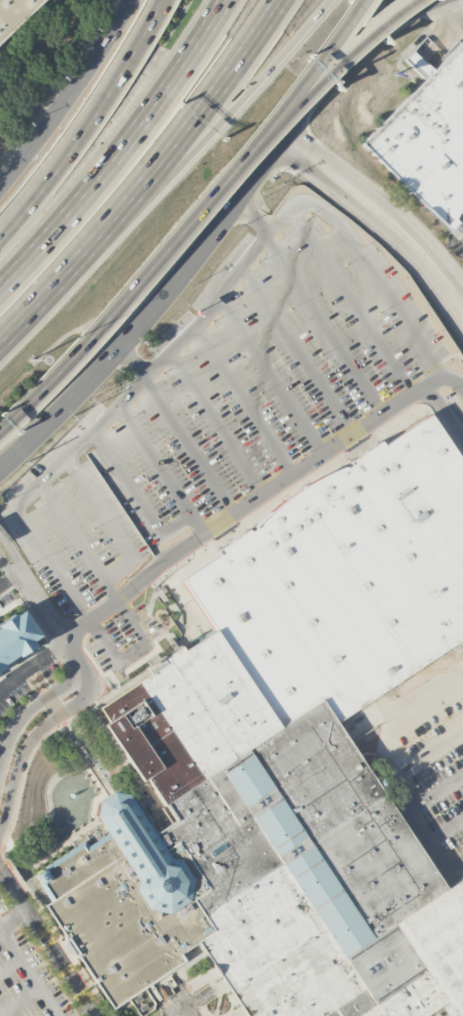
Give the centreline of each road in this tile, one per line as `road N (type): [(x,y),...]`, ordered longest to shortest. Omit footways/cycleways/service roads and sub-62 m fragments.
road 1 (secondary): [(0,471),(94,381),(281,138)]
road 2 (motorway): [(225,0),(109,165),(0,286)]
road 3 (motorway): [(88,342),(291,96)]
road 4 (motorway): [(114,220),(332,0)]
road 5 (motorway): [(164,0),(106,101),(0,241)]
road 6 (motorway): [(114,220),(278,0)]
road 7 (tertiary): [(462,305),(372,206),(281,138)]
road 8 (secondary): [(128,0),(0,186)]
road 9 (secondary): [(281,138),(342,62),(382,27),(434,0)]
road 10 (secondary): [(281,138),(377,0)]
road 11 (motorway): [(0,341),(114,220)]
road 12 (motorway): [(291,96),(403,0)]
road 13 (motorway): [(0,429),(88,342)]

